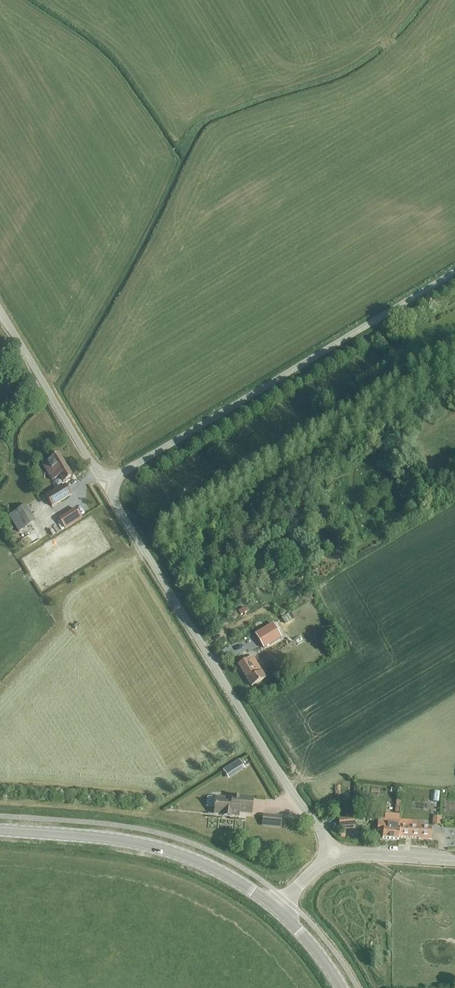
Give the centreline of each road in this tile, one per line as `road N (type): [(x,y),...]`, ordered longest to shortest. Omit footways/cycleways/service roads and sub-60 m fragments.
road 1 (unclassified): [(333,853),(104,483)]
road 2 (unclassified): [(104,483),(454,271)]
road 3 (secondary): [(276,911),(181,855),(100,838),(0,831)]
road 4 (unclassified): [(104,483),(0,311)]
road 5 (unclassified): [(333,853),(454,862)]

